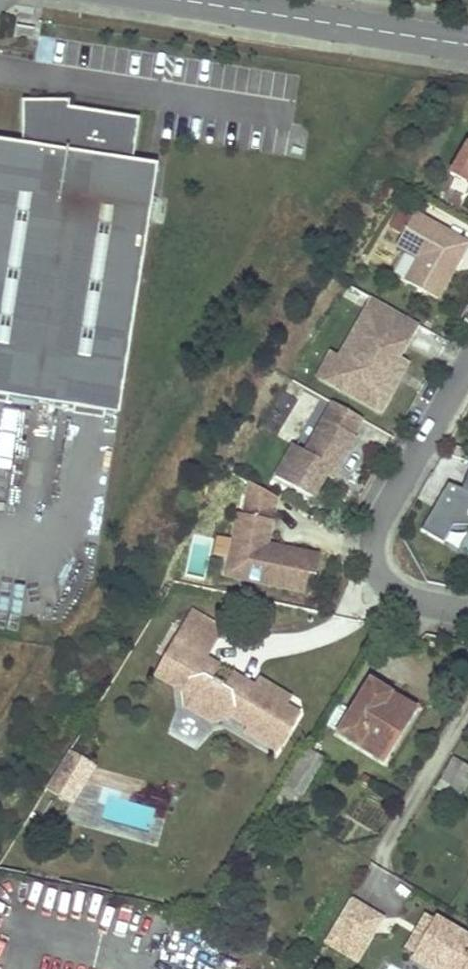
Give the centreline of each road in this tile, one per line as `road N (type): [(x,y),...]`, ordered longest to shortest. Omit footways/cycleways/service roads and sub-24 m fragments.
road 1 (residential): [(467,612),(401,593),(380,577),(372,556),(389,501),(467,366)]
road 2 (unclassified): [(467,45),(186,0)]

